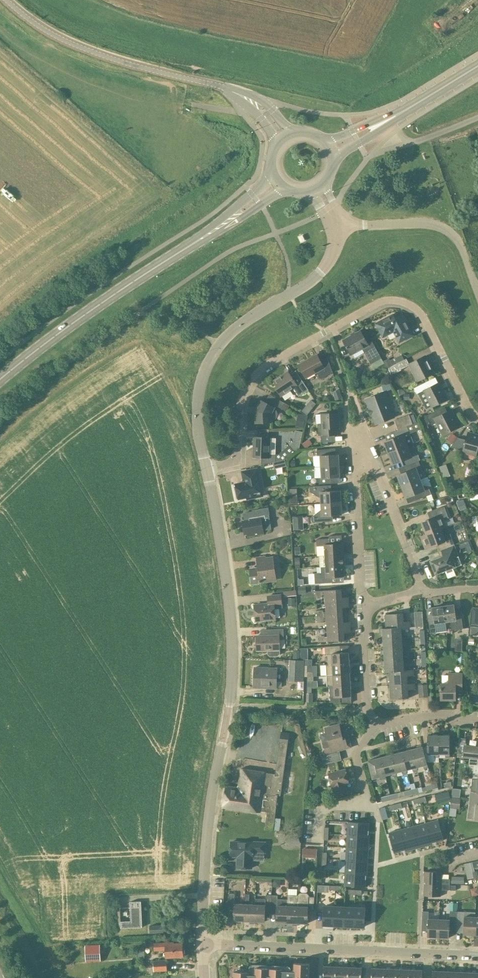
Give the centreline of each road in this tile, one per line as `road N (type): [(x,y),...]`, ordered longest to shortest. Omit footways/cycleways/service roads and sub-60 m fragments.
road 1 (residential): [(203,944),(207,834),(233,660),(206,469)]
road 2 (residential): [(206,469),(236,459),(241,401),(256,373),(383,301),(406,301),(422,314),(477,417)]
road 3 (secondary): [(0,375),(32,345),(279,181)]
road 4 (tertiary): [(286,138),(235,91),(92,50),(41,29),(6,0)]
road 5 (unclassified): [(203,455),(202,378),(219,342),(312,278),(330,261),(340,225)]
road 6 (residential): [(423,592),(376,468),(365,463),(355,472),(366,602)]
road 7 (residential): [(203,944),(477,956)]
road 8 (unclassified): [(477,295),(460,243),(444,228),(340,225)]
road 9 (secondary): [(333,148),(477,66)]
road 10 (residential): [(317,841),(321,811),(367,800),(356,755),(374,722)]
road 11 (track): [(259,106),(193,110),(170,188)]
road 12 (residential): [(366,602),(374,722)]

